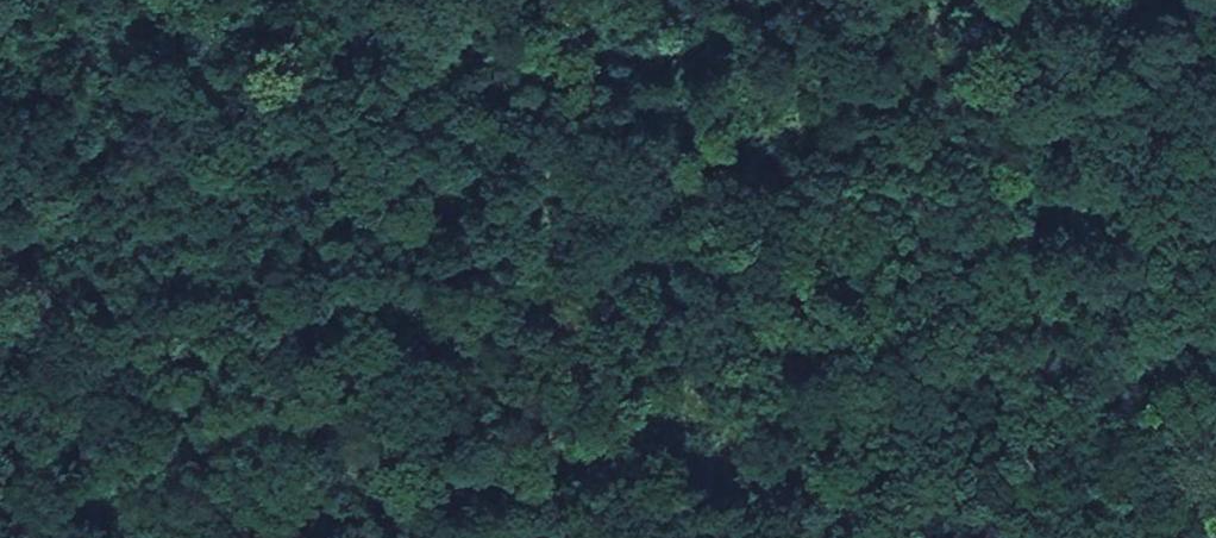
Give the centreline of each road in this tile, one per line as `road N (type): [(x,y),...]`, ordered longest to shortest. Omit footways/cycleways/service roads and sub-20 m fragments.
road 1 (track): [(191,0),(227,65),(524,266),(676,537)]
road 2 (track): [(1215,524),(1166,409),(1029,0)]

